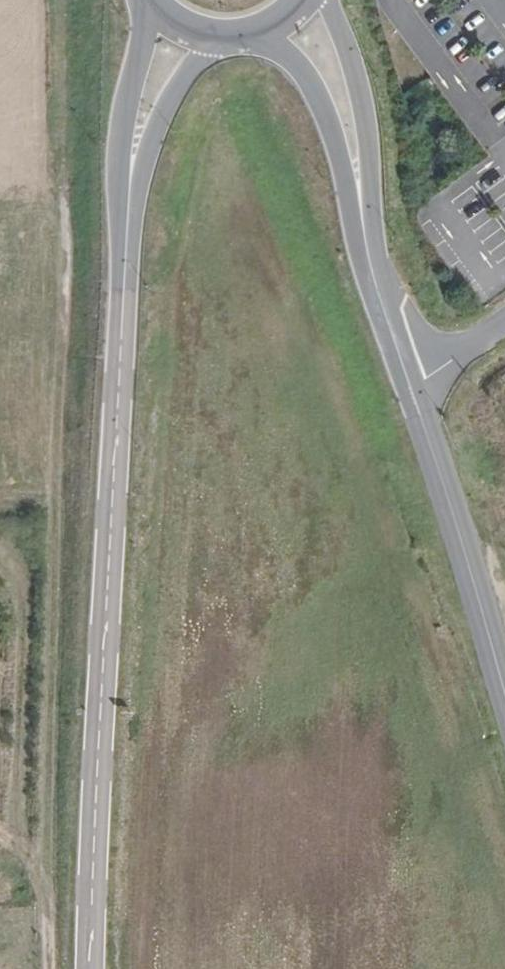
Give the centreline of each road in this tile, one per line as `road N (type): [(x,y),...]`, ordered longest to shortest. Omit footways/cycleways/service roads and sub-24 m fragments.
road 1 (secondary): [(125,198),(90,968)]
road 2 (tertiary): [(361,217),(383,319),(504,699)]
road 3 (tertiary): [(361,217),(371,177),(363,109),(328,0)]
road 4 (tertiary): [(260,28),(312,83),(361,217)]
road 5 (secondary): [(125,198),(205,54),(240,33)]
road 6 (secondary): [(146,0),(122,122),(125,198)]

